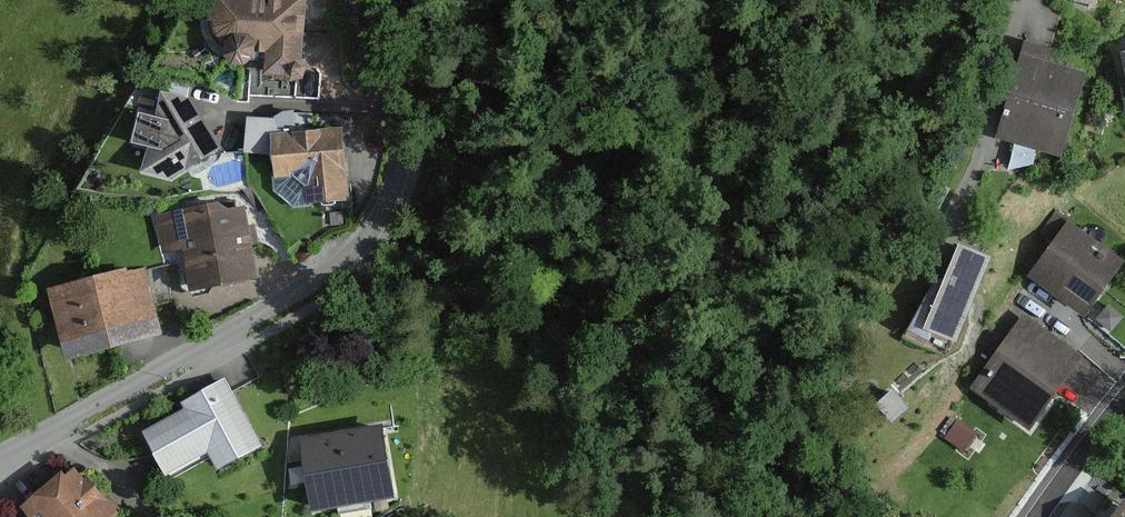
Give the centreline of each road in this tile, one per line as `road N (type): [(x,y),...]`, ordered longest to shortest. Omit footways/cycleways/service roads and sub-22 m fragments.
road 1 (residential): [(0,460),(282,301),(358,248),(396,187),(423,0)]
road 2 (residential): [(1124,397),(1043,516)]

